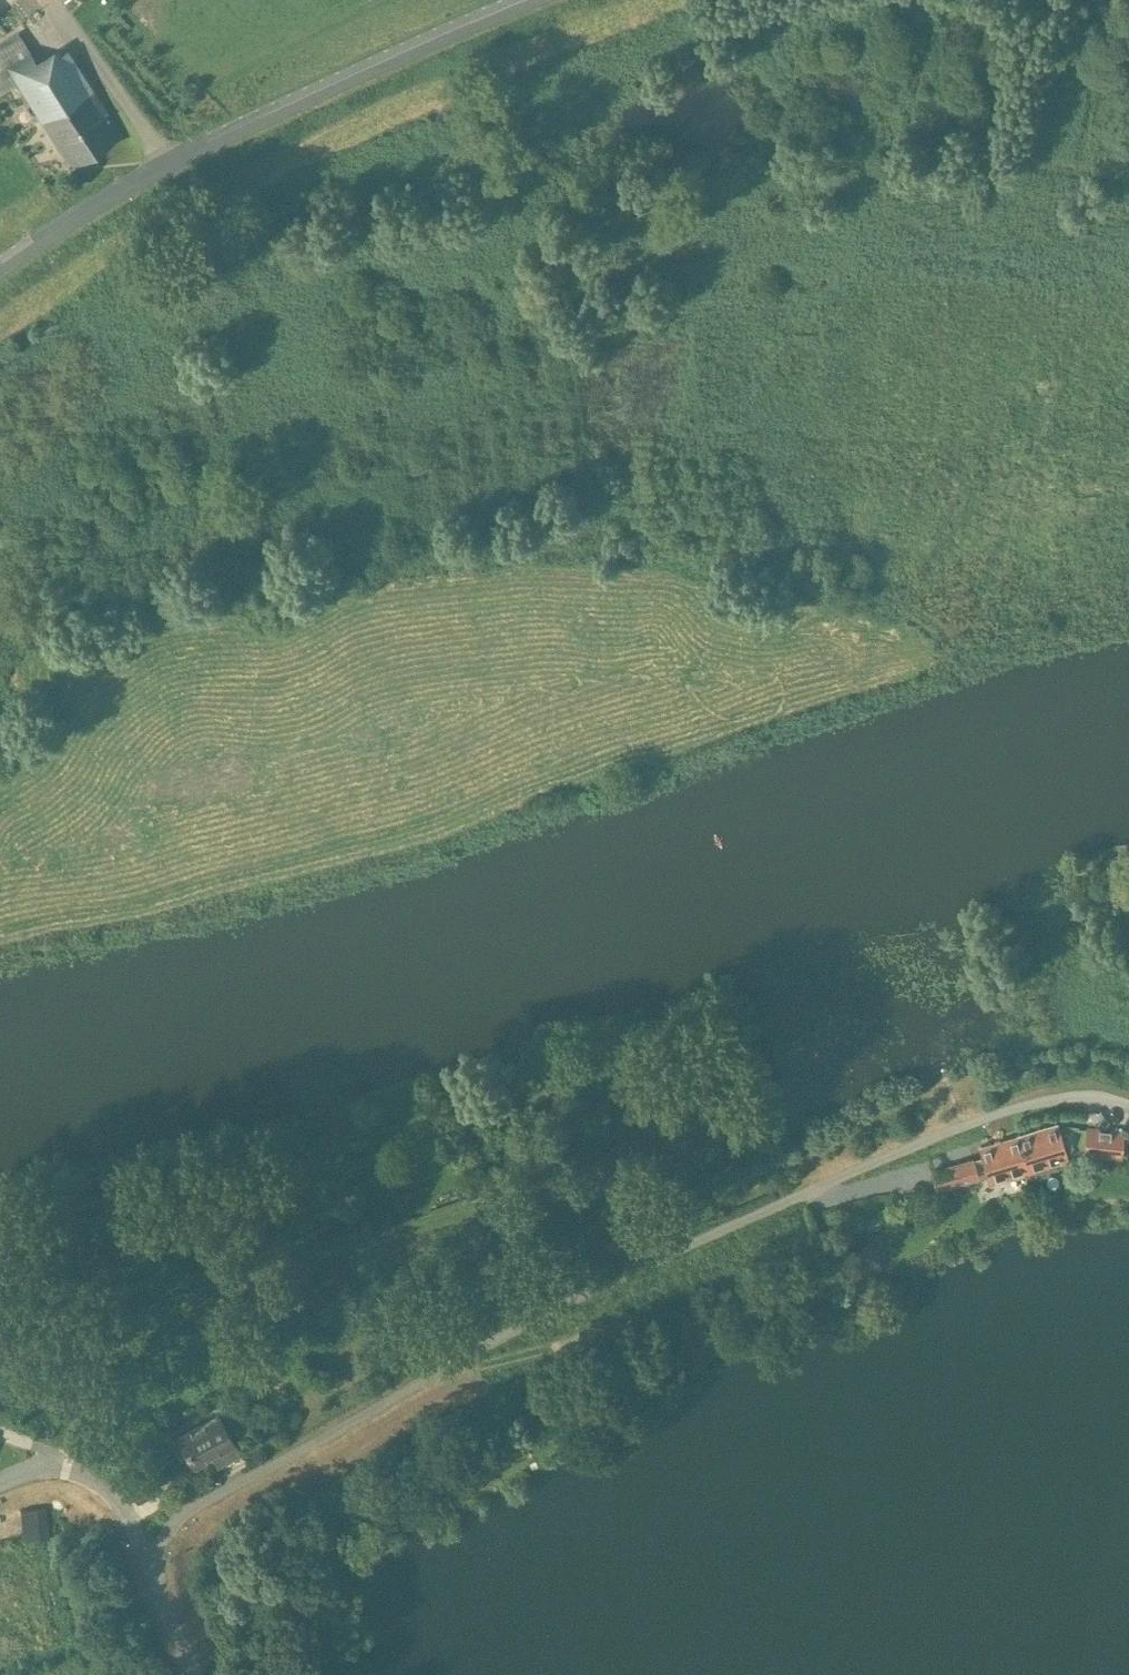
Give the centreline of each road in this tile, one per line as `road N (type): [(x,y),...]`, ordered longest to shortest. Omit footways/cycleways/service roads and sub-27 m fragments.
road 1 (unclassified): [(1128,1105),(1056,1099),(974,1119),(634,1272),(201,1501),(173,1525),(152,1574)]
road 2 (tertiary): [(0,268),(159,169),(530,0)]
road 3 (residential): [(152,1574),(116,1492),(90,1474),(37,1467),(0,1484)]

